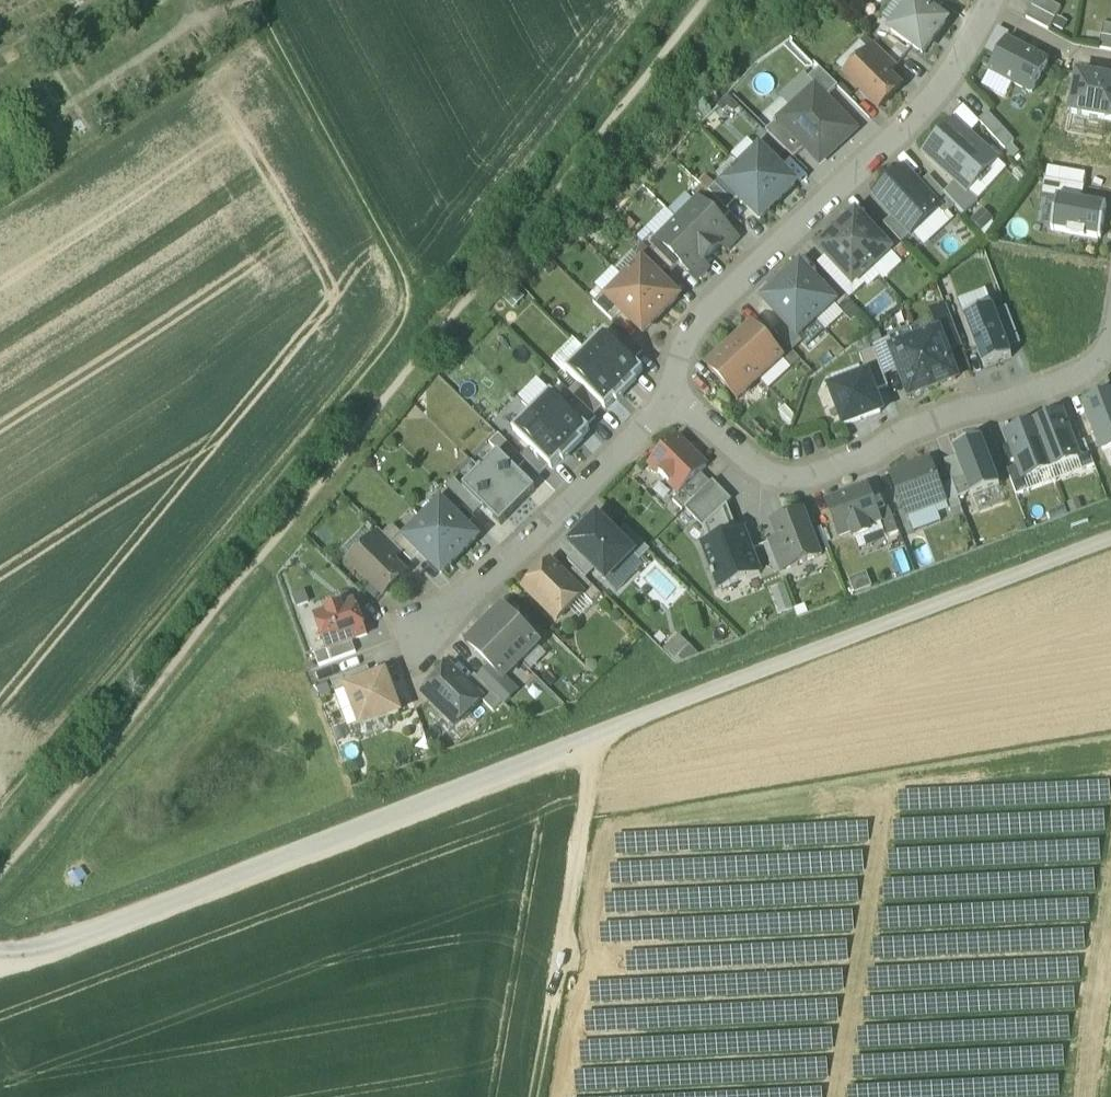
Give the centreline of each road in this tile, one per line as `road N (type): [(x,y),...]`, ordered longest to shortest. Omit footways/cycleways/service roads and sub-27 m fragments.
road 1 (track): [(253,0),(419,296),(384,355),(0,820)]
road 2 (residential): [(989,0),(944,93),(697,322),(670,399)]
road 3 (residential): [(670,399),(758,471),(783,482),(816,478),(932,422),(1083,375),(1110,345)]
road 4 (track): [(535,1096),(596,737)]
road 5 (residential): [(670,399),(502,572),(419,629)]

